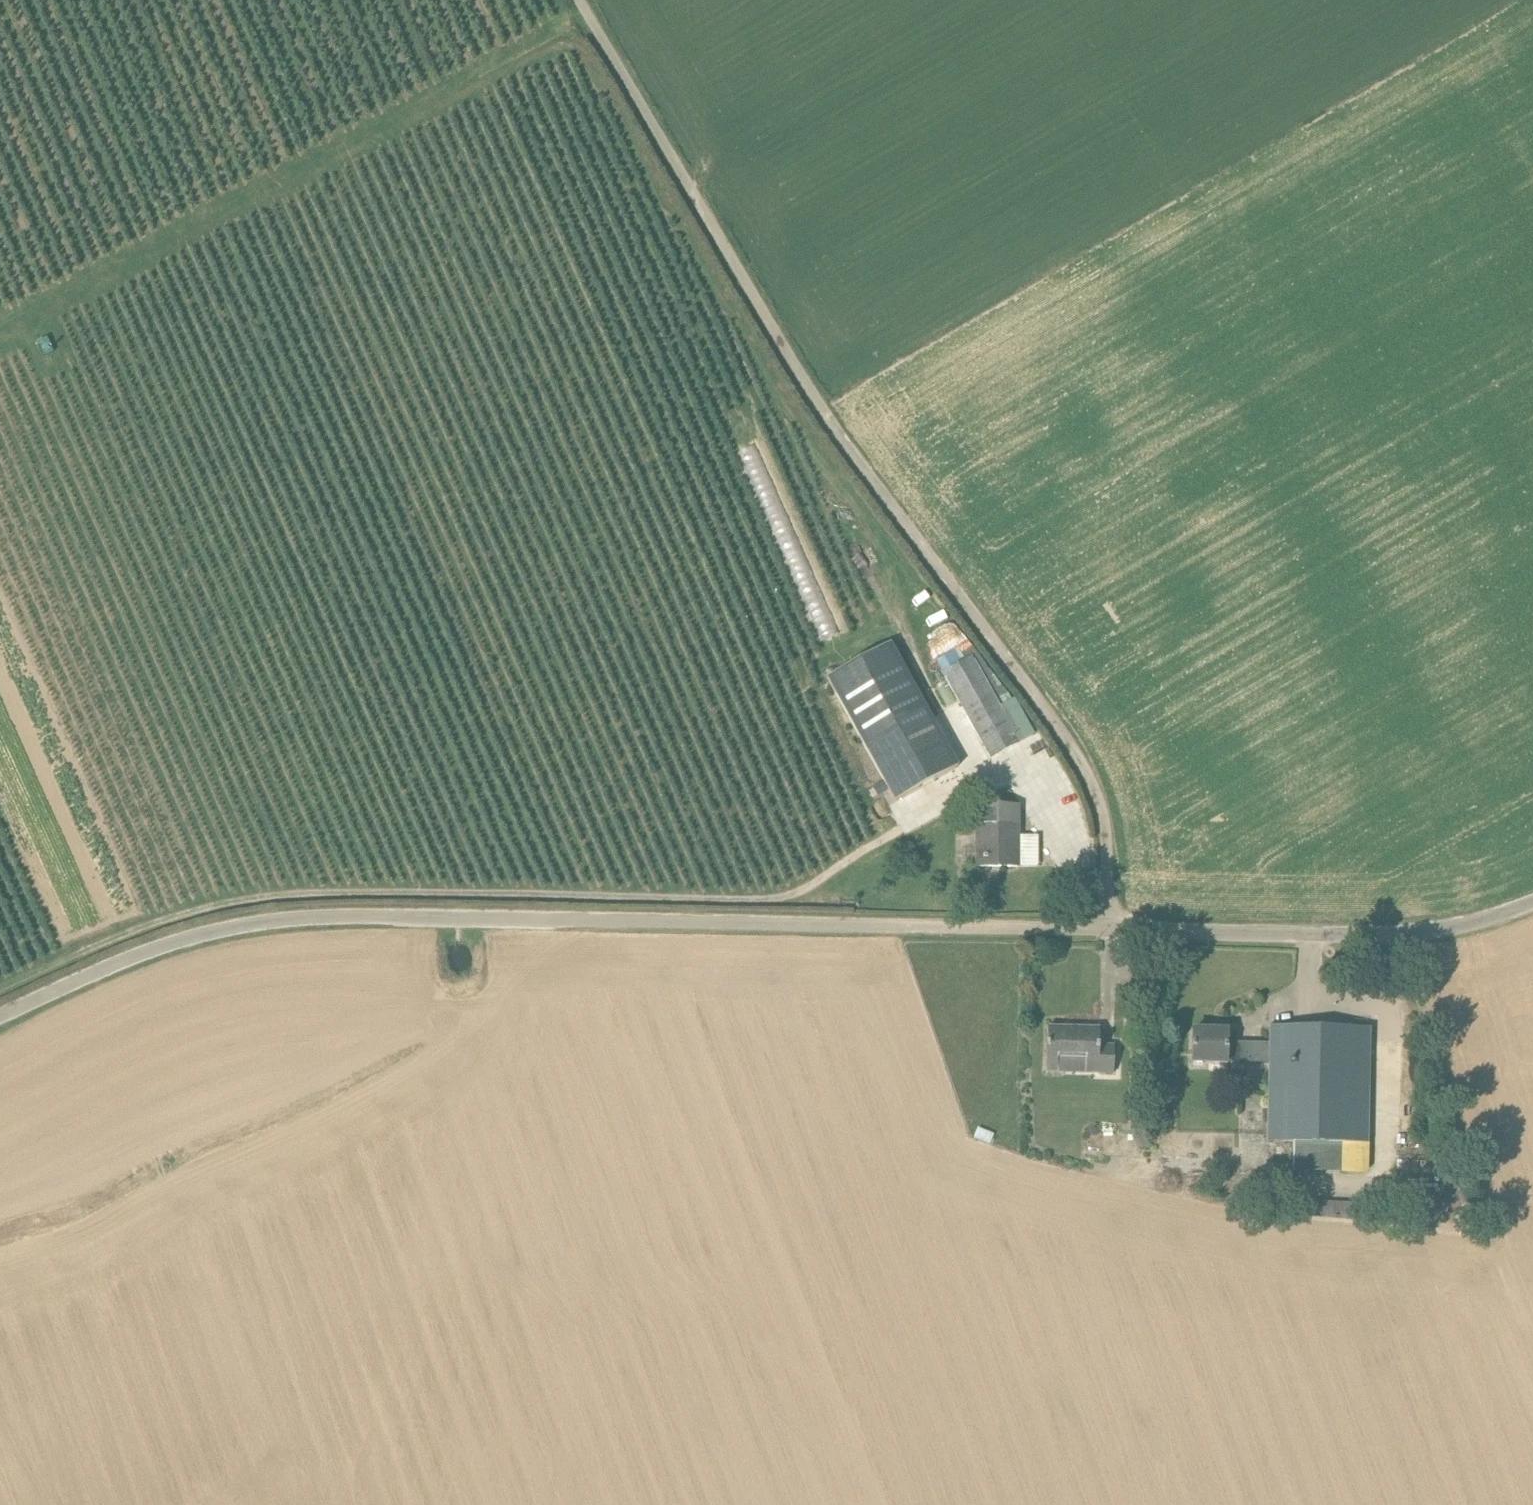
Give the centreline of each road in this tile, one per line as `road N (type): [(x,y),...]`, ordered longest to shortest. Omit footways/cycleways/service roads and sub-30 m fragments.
road 1 (unclassified): [(0,1016),(150,951),(311,916),(1107,930)]
road 2 (unclassified): [(1107,930),(1104,828),(1081,761),(819,404),(579,0)]
road 3 (unclassified): [(1107,930),(1422,933),(1532,903)]

